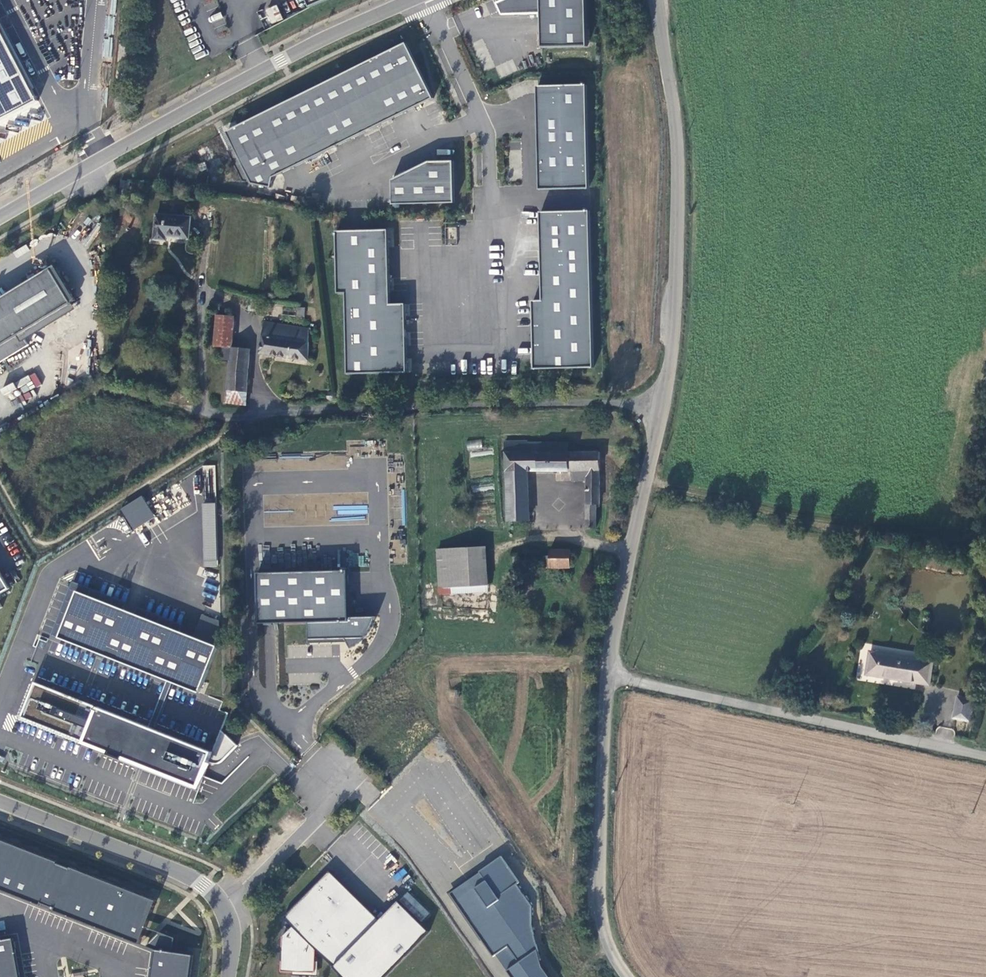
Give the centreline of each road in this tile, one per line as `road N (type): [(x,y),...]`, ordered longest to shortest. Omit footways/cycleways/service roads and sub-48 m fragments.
road 1 (tertiary): [(415,0),(284,62),(0,219)]
road 2 (unclassified): [(666,404),(679,206),(656,0)]
road 3 (unclassified): [(666,404),(269,414)]
road 4 (unclassified): [(985,758),(609,675)]
road 5 (track): [(648,483),(828,525),(966,543),(985,530)]
road 6 (tertiary): [(0,804),(207,886),(230,920),(230,976)]
road 7 (unclassified): [(628,976),(608,940),(601,891),(609,675)]
road 8 (unclassified): [(609,675),(666,404)]
road 9 (unclassified): [(203,291),(248,322),(269,414)]
road 10 (unclassified): [(206,411),(203,291)]

